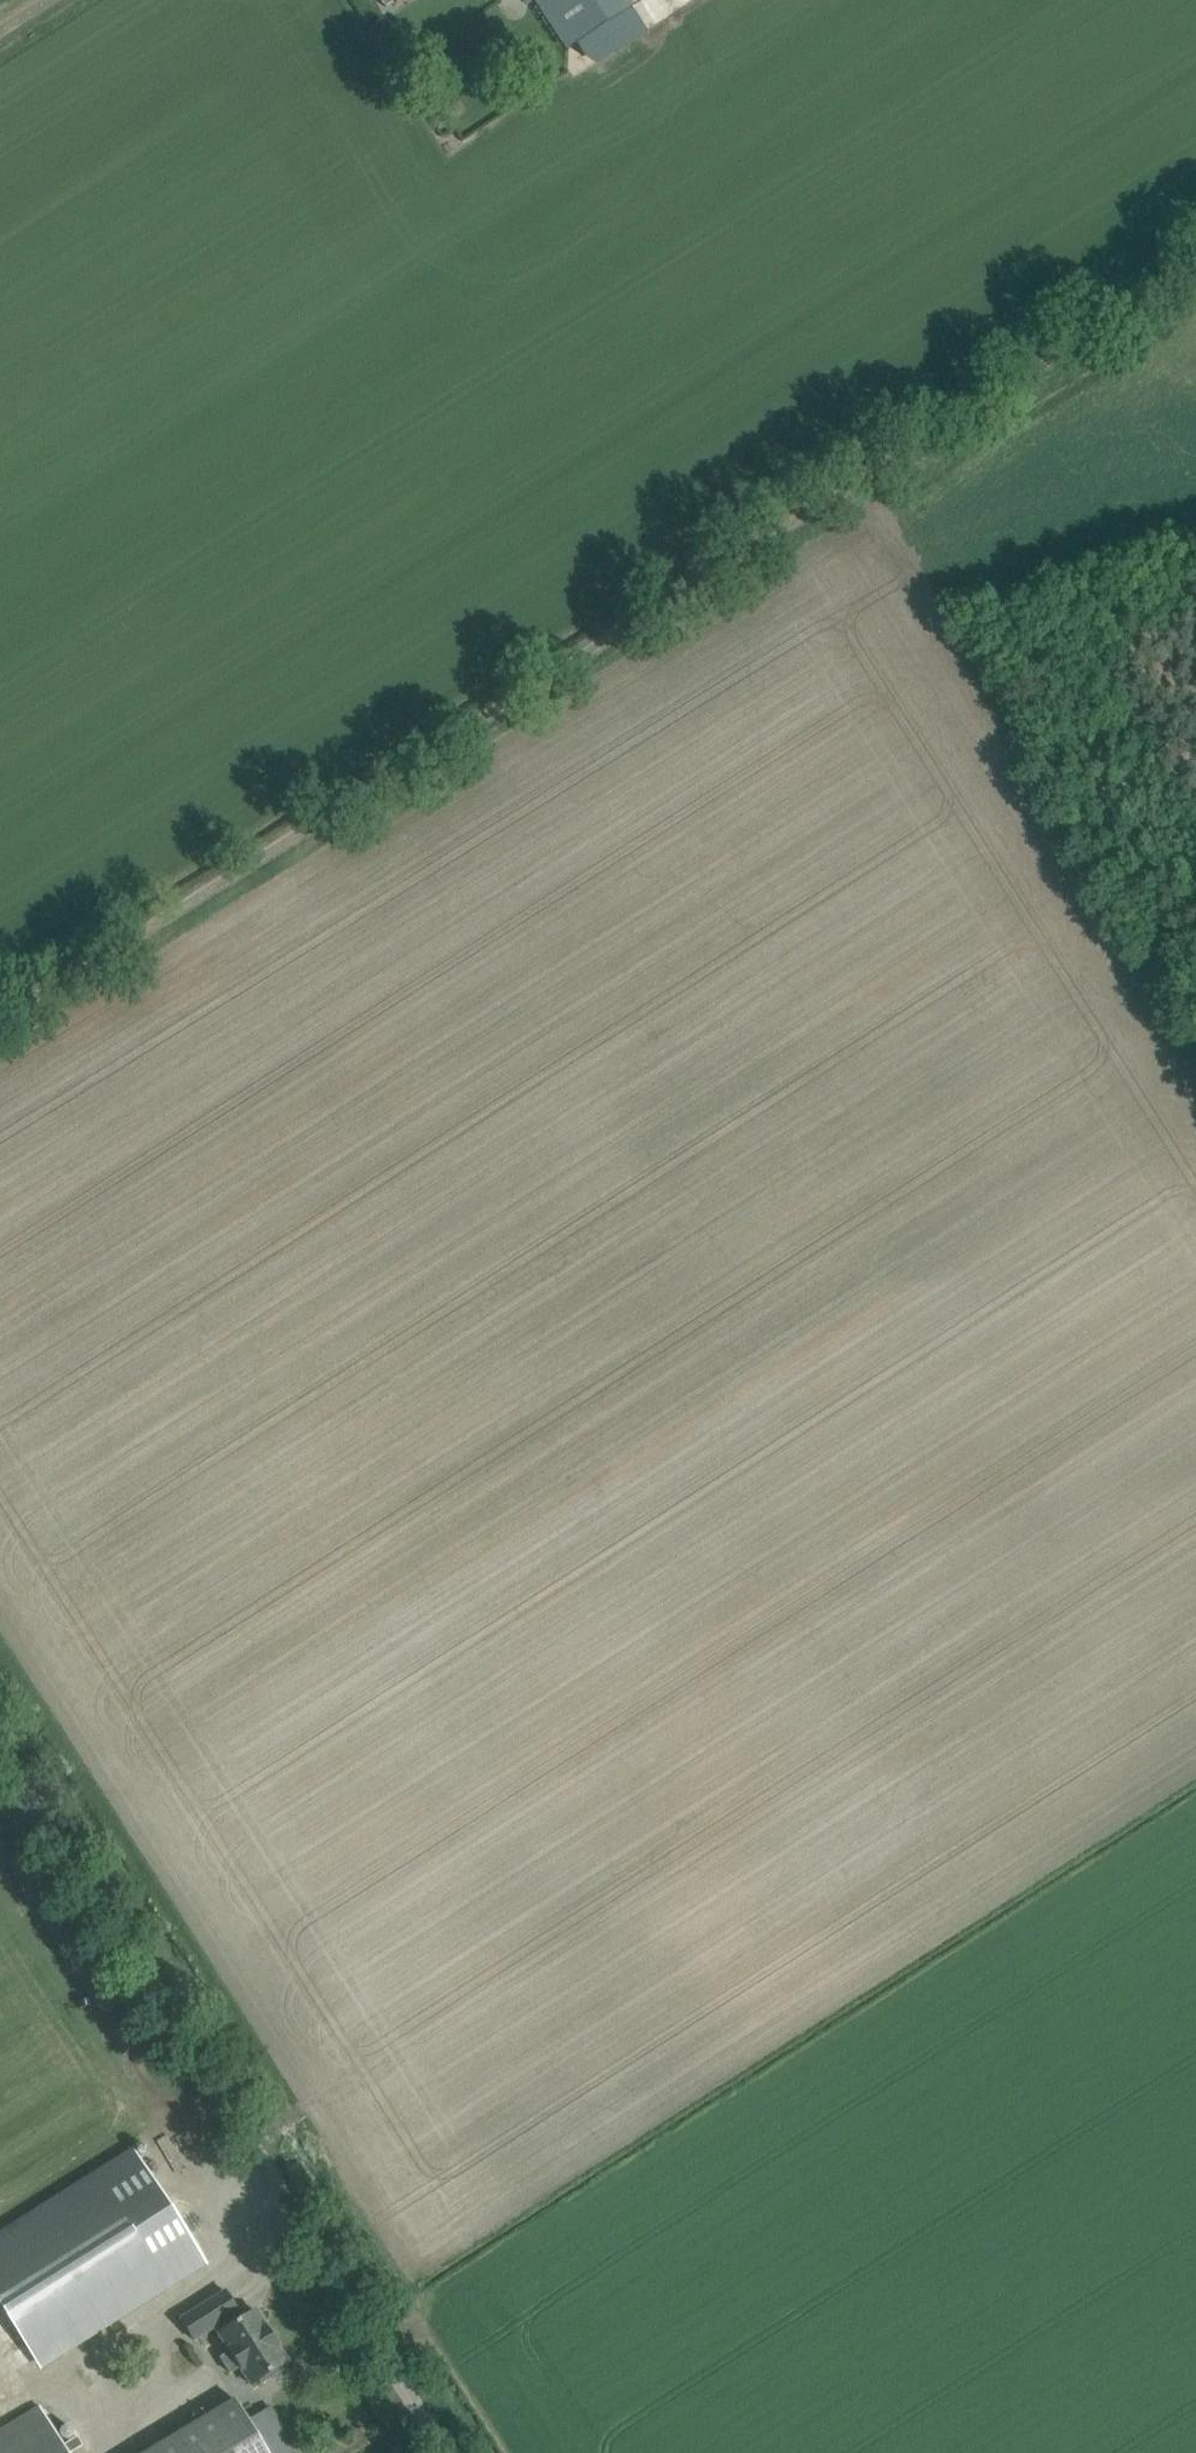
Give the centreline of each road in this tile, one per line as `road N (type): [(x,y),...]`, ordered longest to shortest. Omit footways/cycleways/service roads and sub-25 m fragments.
road 1 (track): [(1195,302),(0,1055)]
road 2 (unclassified): [(450,2452),(0,1748)]
road 3 (track): [(1195,954),(1161,945),(990,679),(867,508)]

